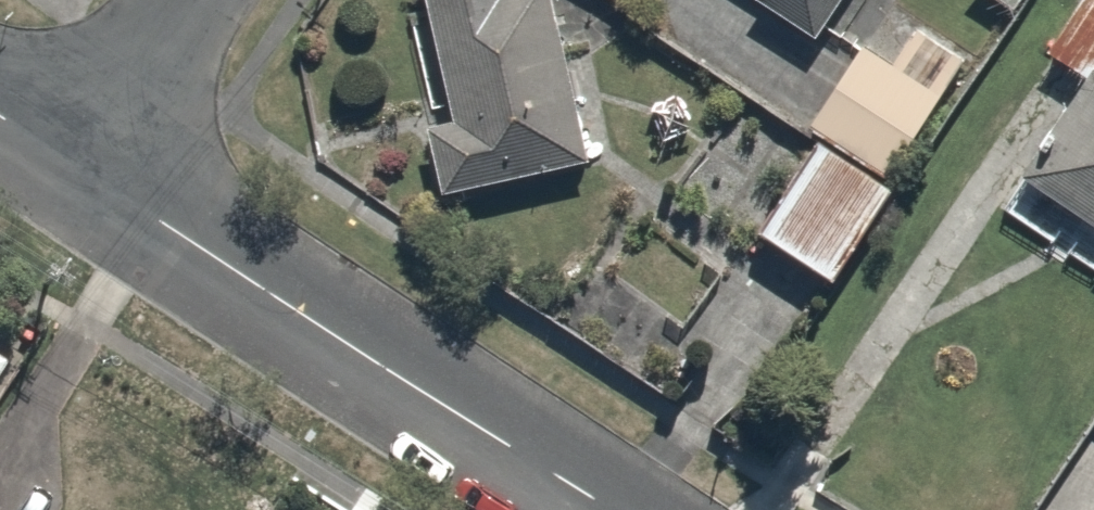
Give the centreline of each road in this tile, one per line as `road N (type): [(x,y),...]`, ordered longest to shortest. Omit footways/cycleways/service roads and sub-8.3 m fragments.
road 1 (residential): [(75,165),(615,509)]
road 2 (residential): [(75,165),(185,0)]

